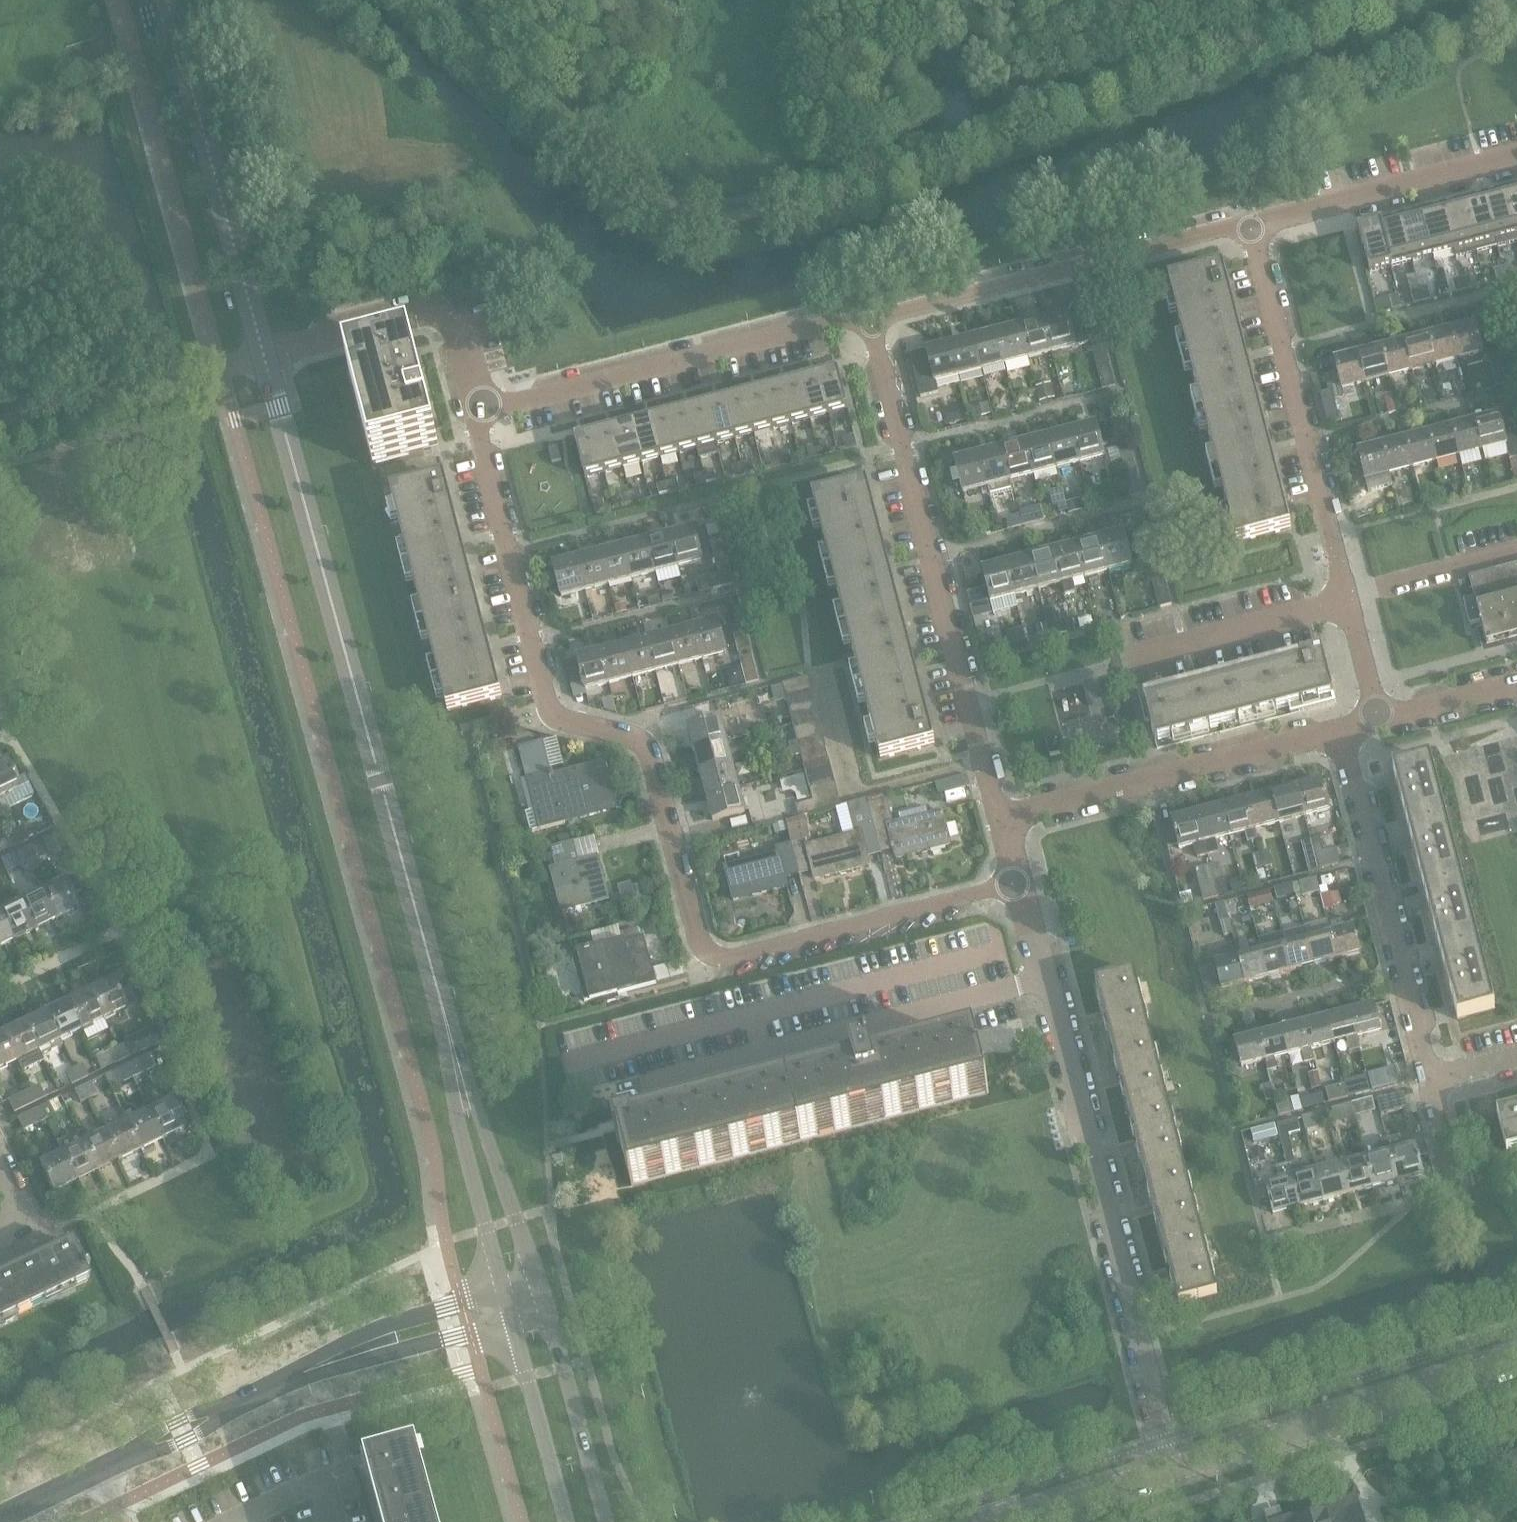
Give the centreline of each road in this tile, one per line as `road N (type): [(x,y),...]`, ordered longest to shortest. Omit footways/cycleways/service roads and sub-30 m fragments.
road 1 (residential): [(1017,882),(737,955),(707,950),(647,746),(569,721),(548,705),(475,412)]
road 2 (unclassified): [(461,1080),(263,361)]
road 3 (unclassified): [(1177,1467),(1017,882)]
road 4 (unclassified): [(999,817),(871,315)]
road 5 (residential): [(1380,720),(1249,220)]
road 6 (residential): [(871,315),(475,412)]
road 7 (residential): [(1249,220),(871,315)]
road 8 (unclassified): [(263,361),(168,0)]
road 9 (residential): [(1433,1078),(1341,731)]
road 10 (tertiary): [(1177,1467),(1516,1359)]
road 11 (residential): [(999,817),(1341,731)]
road 12 (residential): [(475,412),(445,313),(263,361)]
road 13 (residential): [(1516,152),(1249,220)]
road 14 (residential): [(0,430),(263,361)]
road 15 (tertiary): [(1004,1521),(1177,1467)]
road 16 (tertiary): [(458,1298),(368,1331),(310,1370)]
road 17 (tertiary): [(310,1370),(470,1331)]
road 18 (tertiary): [(608,1521),(564,1366)]
road 19 (unclassified): [(564,1366),(516,1218)]
road 20 (unclassified): [(461,1080),(459,1124),(486,1228)]
road 21 (tertiary): [(527,1377),(568,1521)]
road 22 (unclassified): [(516,1218),(482,1116),(461,1080)]
road 23 (residential): [(1380,720),(1516,683)]
road 24 (residential): [(0,1250),(38,1234),(0,1160)]

